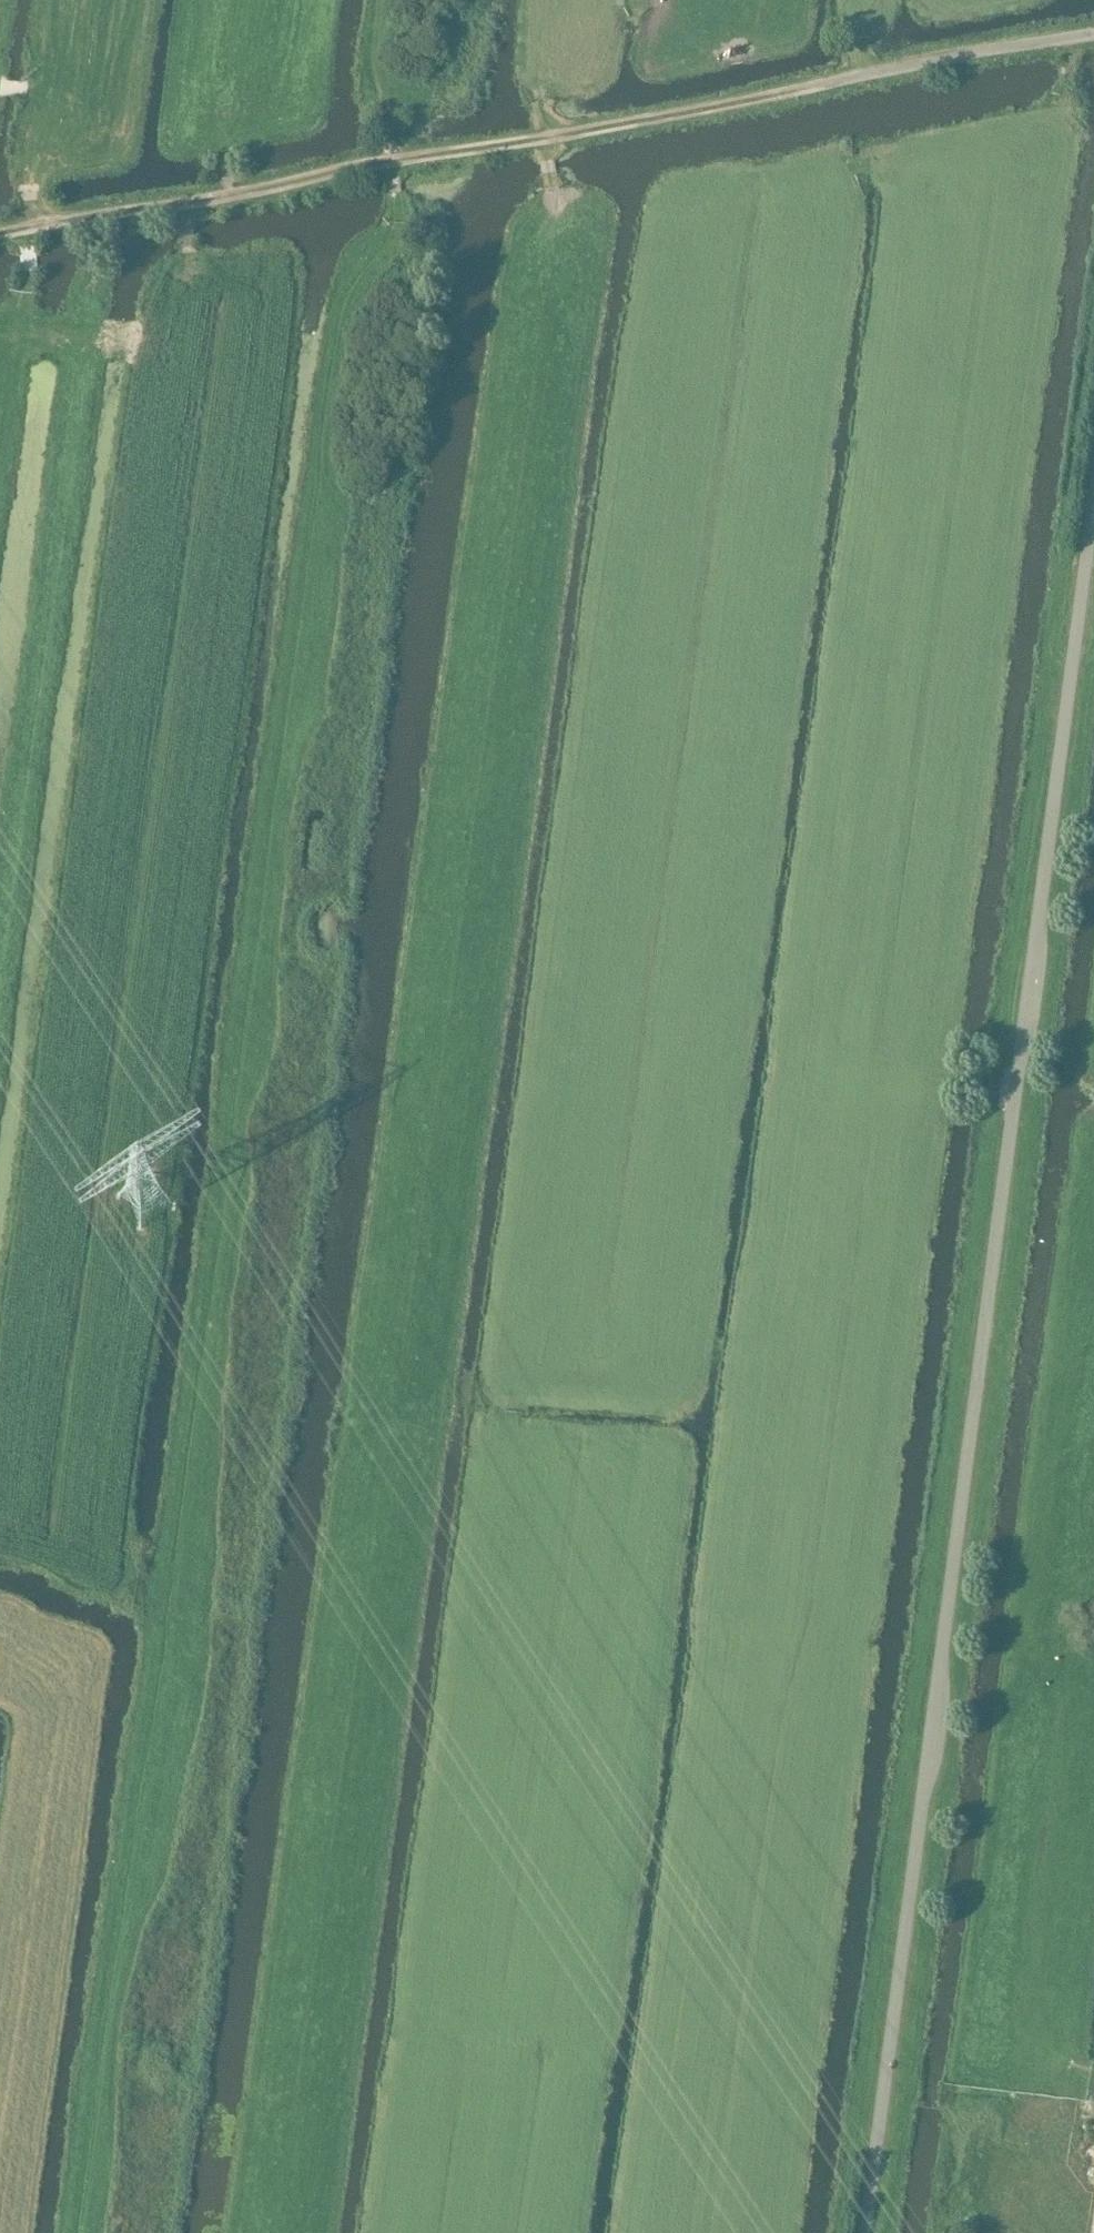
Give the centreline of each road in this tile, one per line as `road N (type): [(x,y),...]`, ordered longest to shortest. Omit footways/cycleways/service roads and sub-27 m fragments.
road 1 (unclassified): [(864,2232),(1093,485)]
road 2 (unclassified): [(0,232),(1093,35)]

